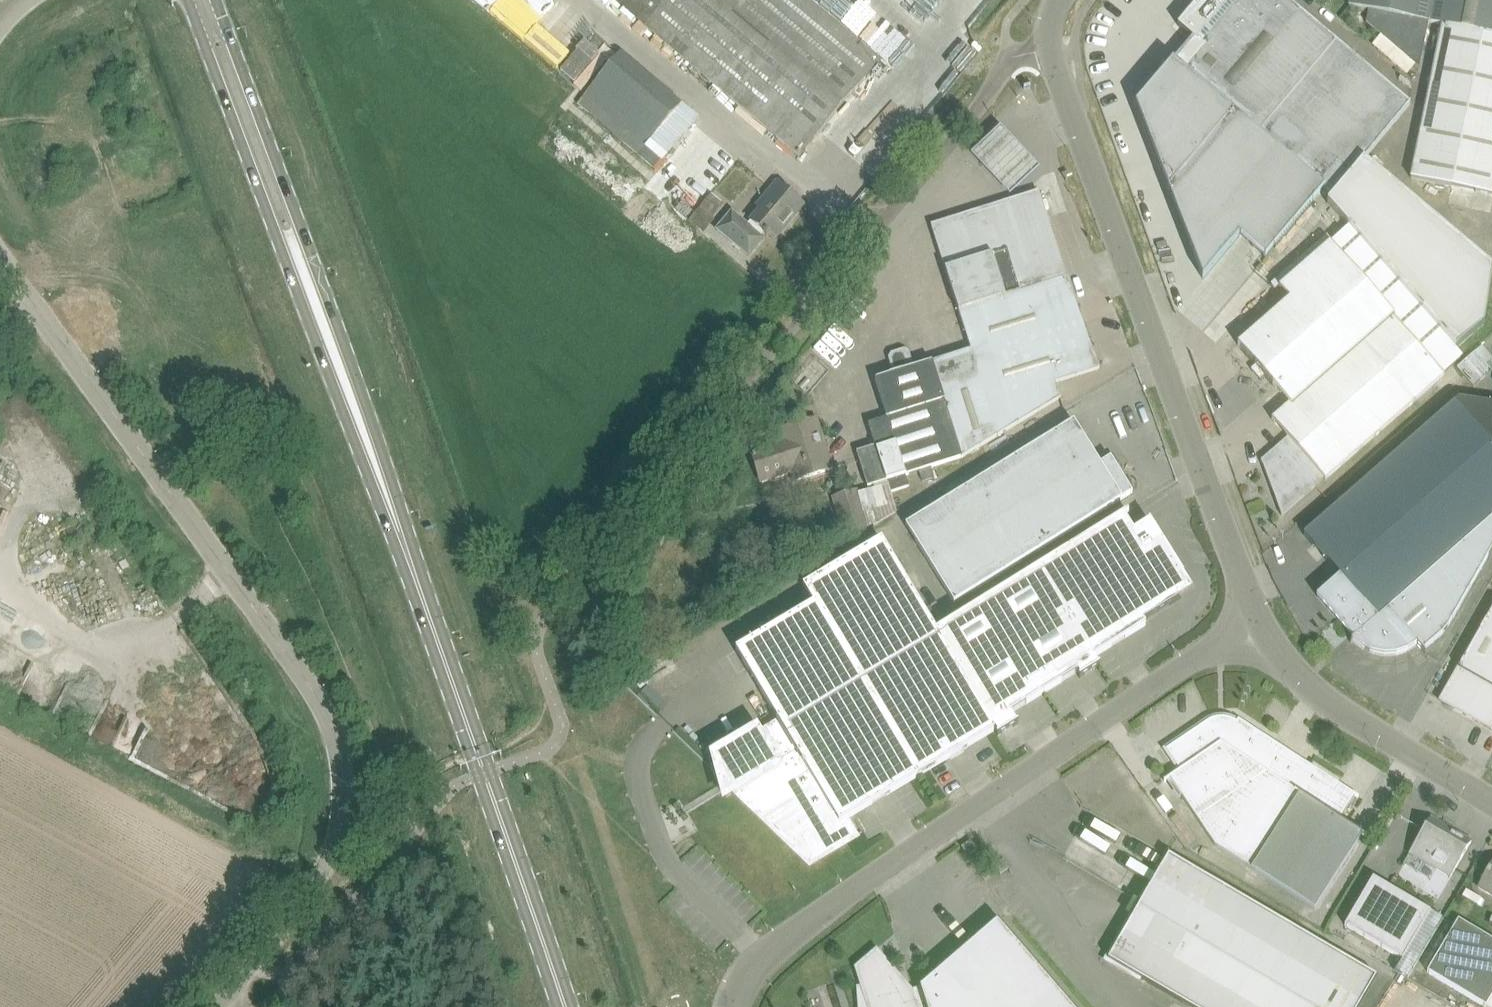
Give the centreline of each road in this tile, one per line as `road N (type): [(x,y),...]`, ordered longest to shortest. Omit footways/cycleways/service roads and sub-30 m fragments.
road 1 (secondary): [(564,1006),(259,150)]
road 2 (unclassified): [(222,1002),(332,850),(339,744),(305,676),(0,253)]
road 3 (unclassified): [(551,614),(978,110),(1011,58),(1050,50)]
road 4 (unclassified): [(733,1006),(768,954),(867,880),(1259,622)]
road 5 (unclassified): [(1259,622),(1050,50)]
road 6 (unclassified): [(1491,802),(1326,700),(1259,622)]
road 7 (secondary): [(186,0),(259,150)]
road 8 (secondary): [(259,150),(218,0)]

